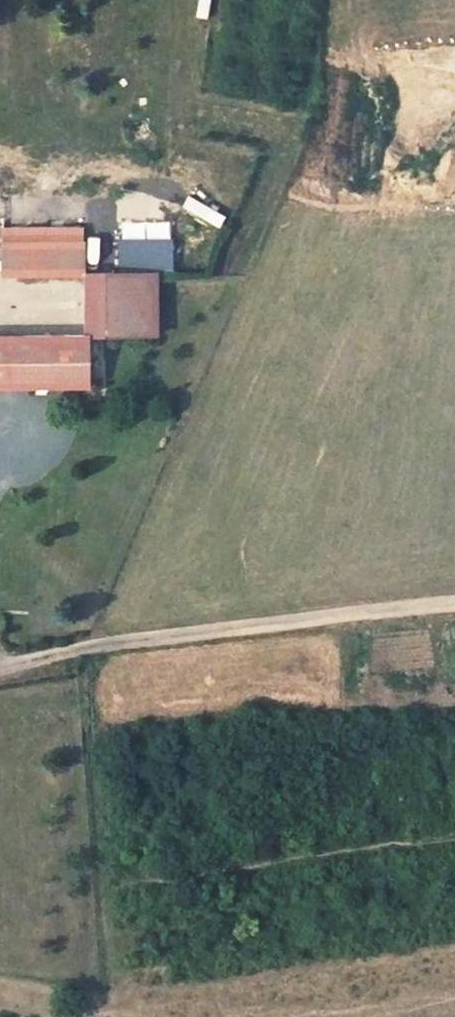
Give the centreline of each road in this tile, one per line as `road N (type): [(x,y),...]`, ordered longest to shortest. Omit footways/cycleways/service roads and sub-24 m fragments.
road 1 (track): [(0,678),(454,610)]

